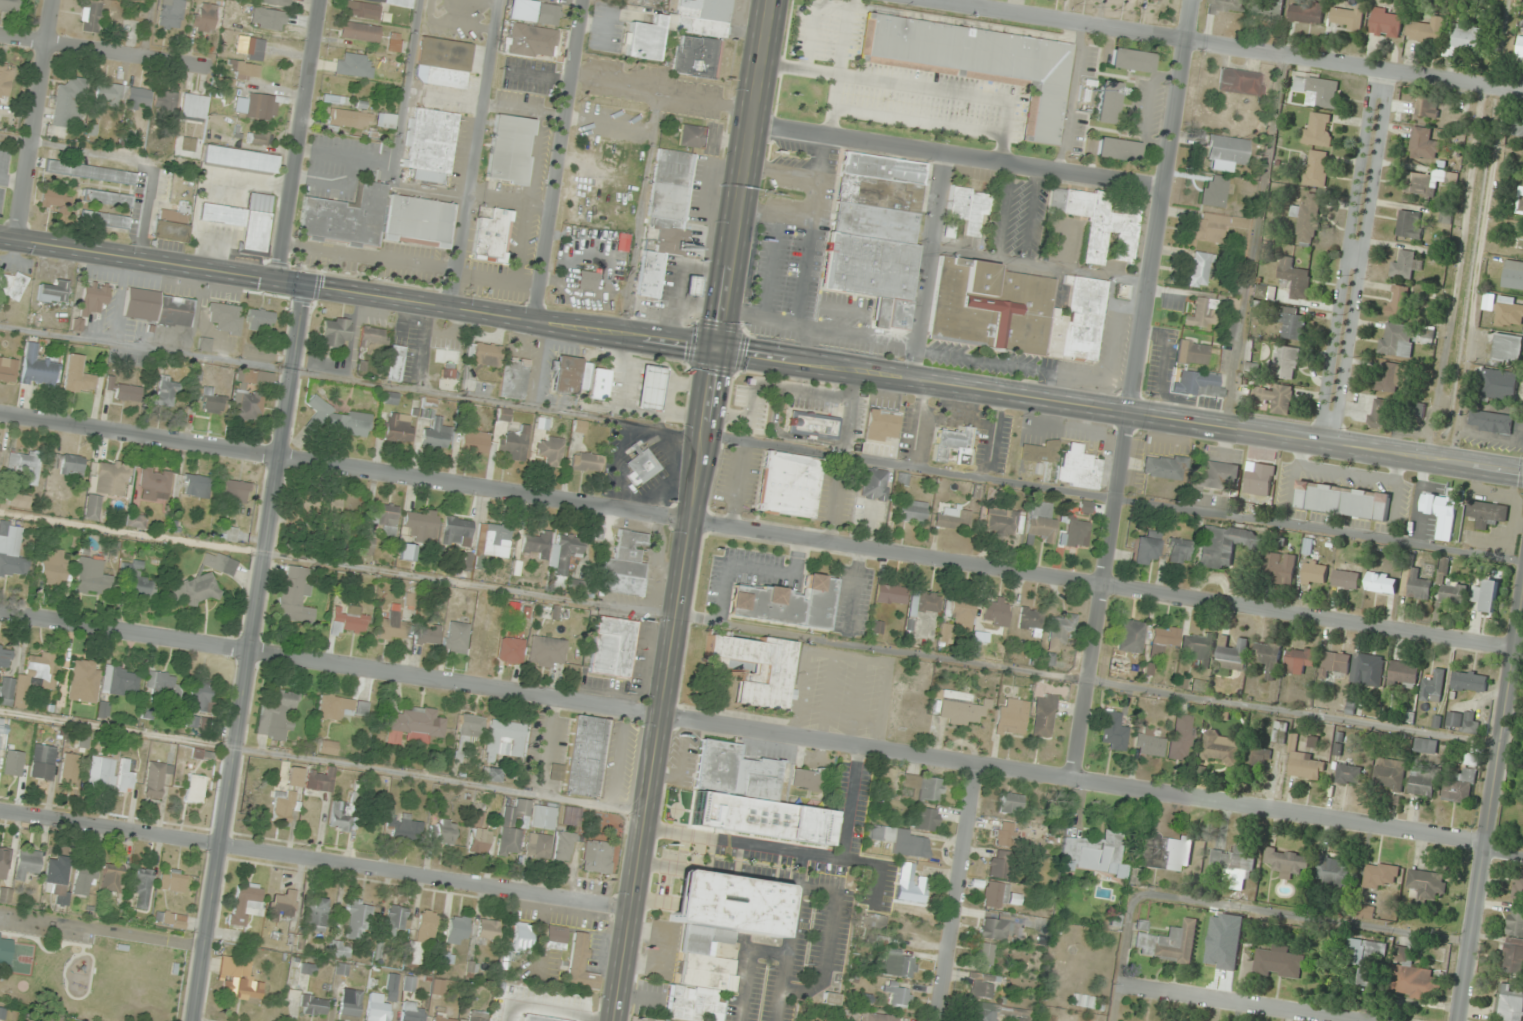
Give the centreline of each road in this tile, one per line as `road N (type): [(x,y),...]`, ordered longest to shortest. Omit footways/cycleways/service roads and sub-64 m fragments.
road 1 (residential): [(1522,855),(0,613)]
road 2 (residential): [(1516,649),(0,412)]
road 3 (primary): [(612,1020),(769,0)]
road 4 (secondary): [(1522,476),(715,351)]
road 5 (residential): [(1077,780),(1195,0)]
road 6 (residential): [(196,1020),(308,288)]
road 7 (secondary): [(715,351),(0,237)]
road 8 (residential): [(629,910),(0,812)]
road 9 (residential): [(1522,91),(931,0)]
road 10 (tertiary): [(1522,595),(1457,1020)]
road 11 (residential): [(1165,190),(750,124)]
road 12 (residential): [(1330,444),(1386,70)]
road 13 (residential): [(455,308),(502,0)]
road 14 (residential): [(277,281),(318,0)]
road 15 (residential): [(941,1020),(981,768)]
road 16 (residential): [(21,240),(54,0)]
road 17 (residential): [(1346,1020),(1118,985)]
road 18 (residential): [(227,70),(0,35)]
road 19 (residential): [(914,380),(949,156)]

